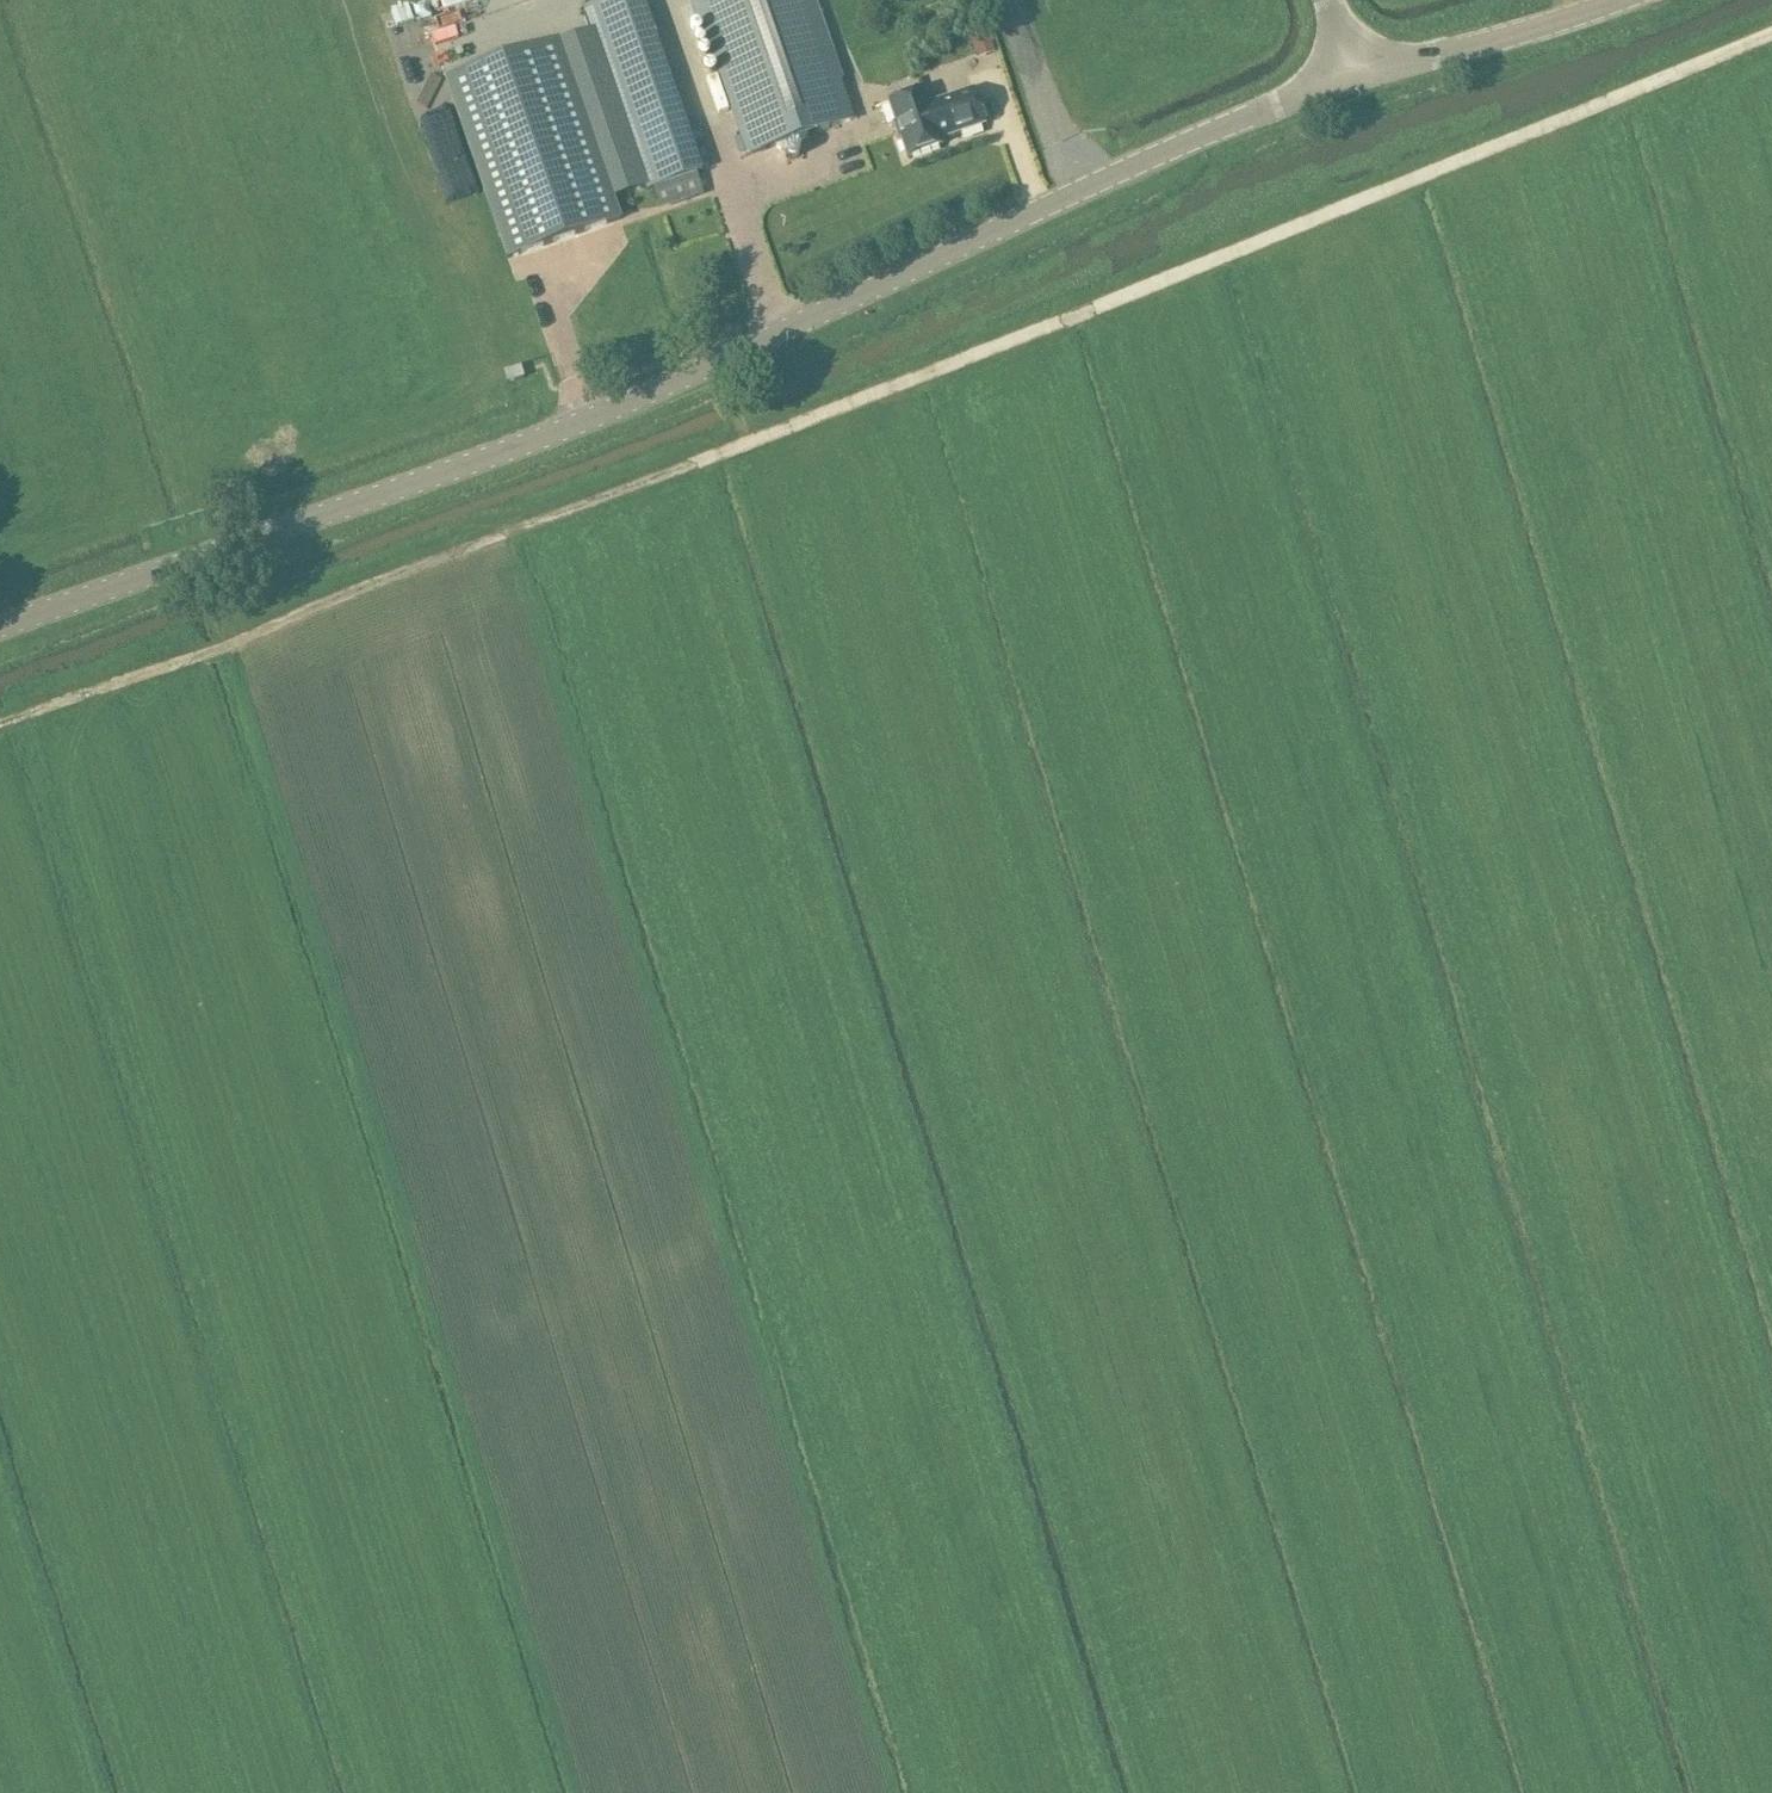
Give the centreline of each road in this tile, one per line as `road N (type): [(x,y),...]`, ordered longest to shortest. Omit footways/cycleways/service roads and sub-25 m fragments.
road 1 (track): [(0,725),(833,411),(1771,34)]
road 2 (unclassified): [(0,630),(490,456),(1346,83)]
road 3 (unclassified): [(1346,83),(1619,0)]

